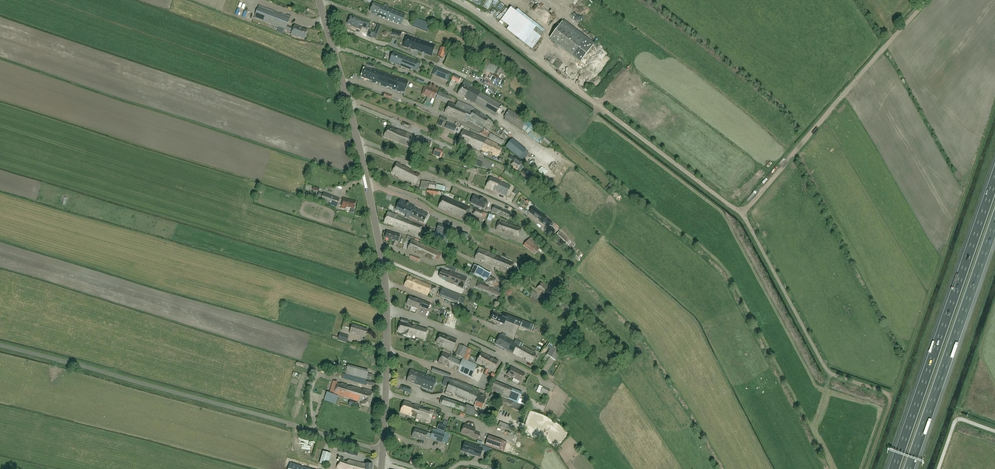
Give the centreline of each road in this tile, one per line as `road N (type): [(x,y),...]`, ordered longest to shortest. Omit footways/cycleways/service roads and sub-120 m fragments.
road 1 (unclassified): [(893,397),(825,371),(725,200),(452,0)]
road 2 (unclassified): [(384,451),(0,345)]
road 3 (tertiary): [(388,310),(358,138),(318,0)]
road 4 (motorway): [(994,183),(895,468)]
road 5 (track): [(926,0),(740,213)]
road 6 (motorway): [(910,468),(994,227)]
road 7 (residential): [(543,372),(388,310)]
road 8 (tertiary): [(384,451),(388,310)]

